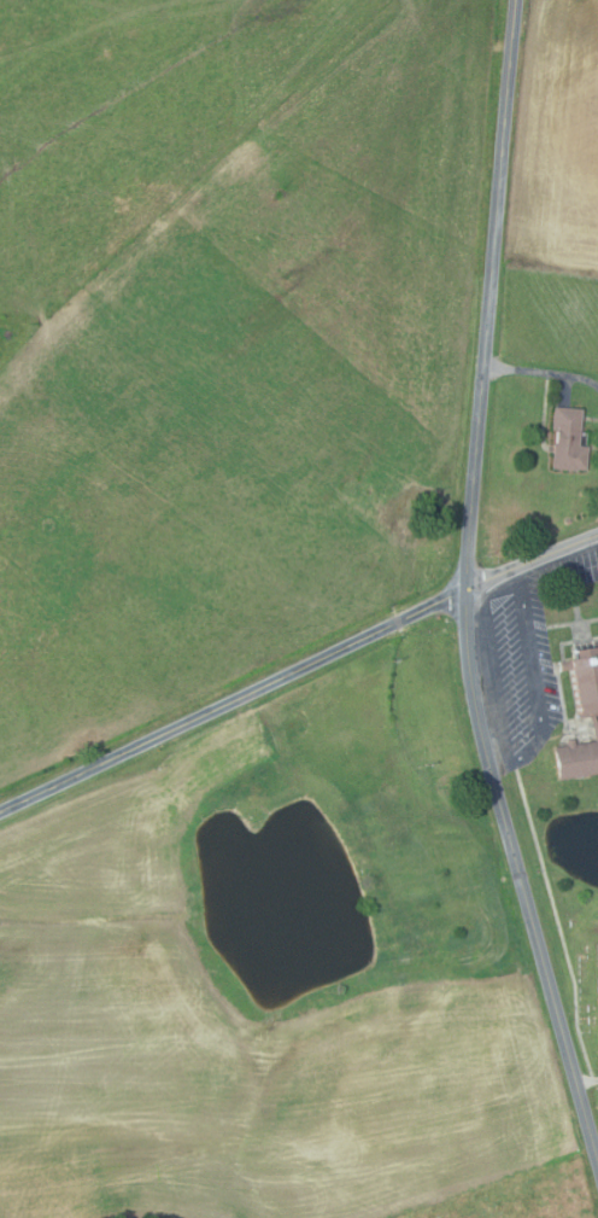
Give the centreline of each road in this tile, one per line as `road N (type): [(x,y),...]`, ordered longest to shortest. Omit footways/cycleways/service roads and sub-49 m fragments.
road 1 (residential): [(597,1163),(486,759),(464,635),(515,0)]
road 2 (residential): [(0,813),(467,590),(597,536)]

